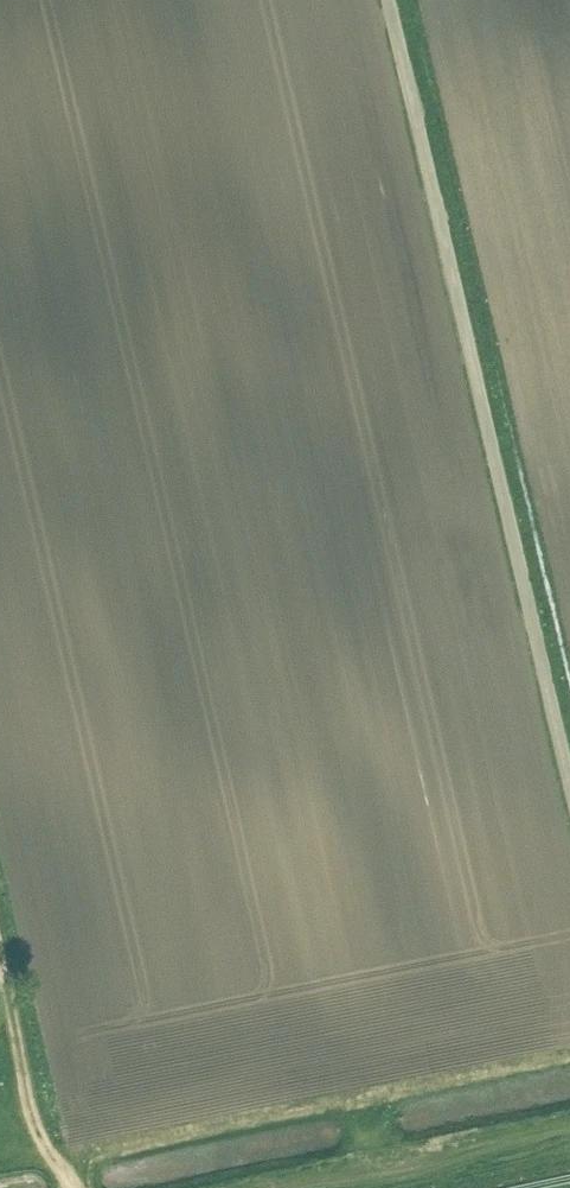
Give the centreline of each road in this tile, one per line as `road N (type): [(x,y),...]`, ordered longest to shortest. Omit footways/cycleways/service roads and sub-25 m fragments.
road 1 (unclassified): [(569,777),(392,0)]
road 2 (track): [(322,1187),(569,1141)]
road 3 (track): [(72,1187),(37,1130),(5,979)]

